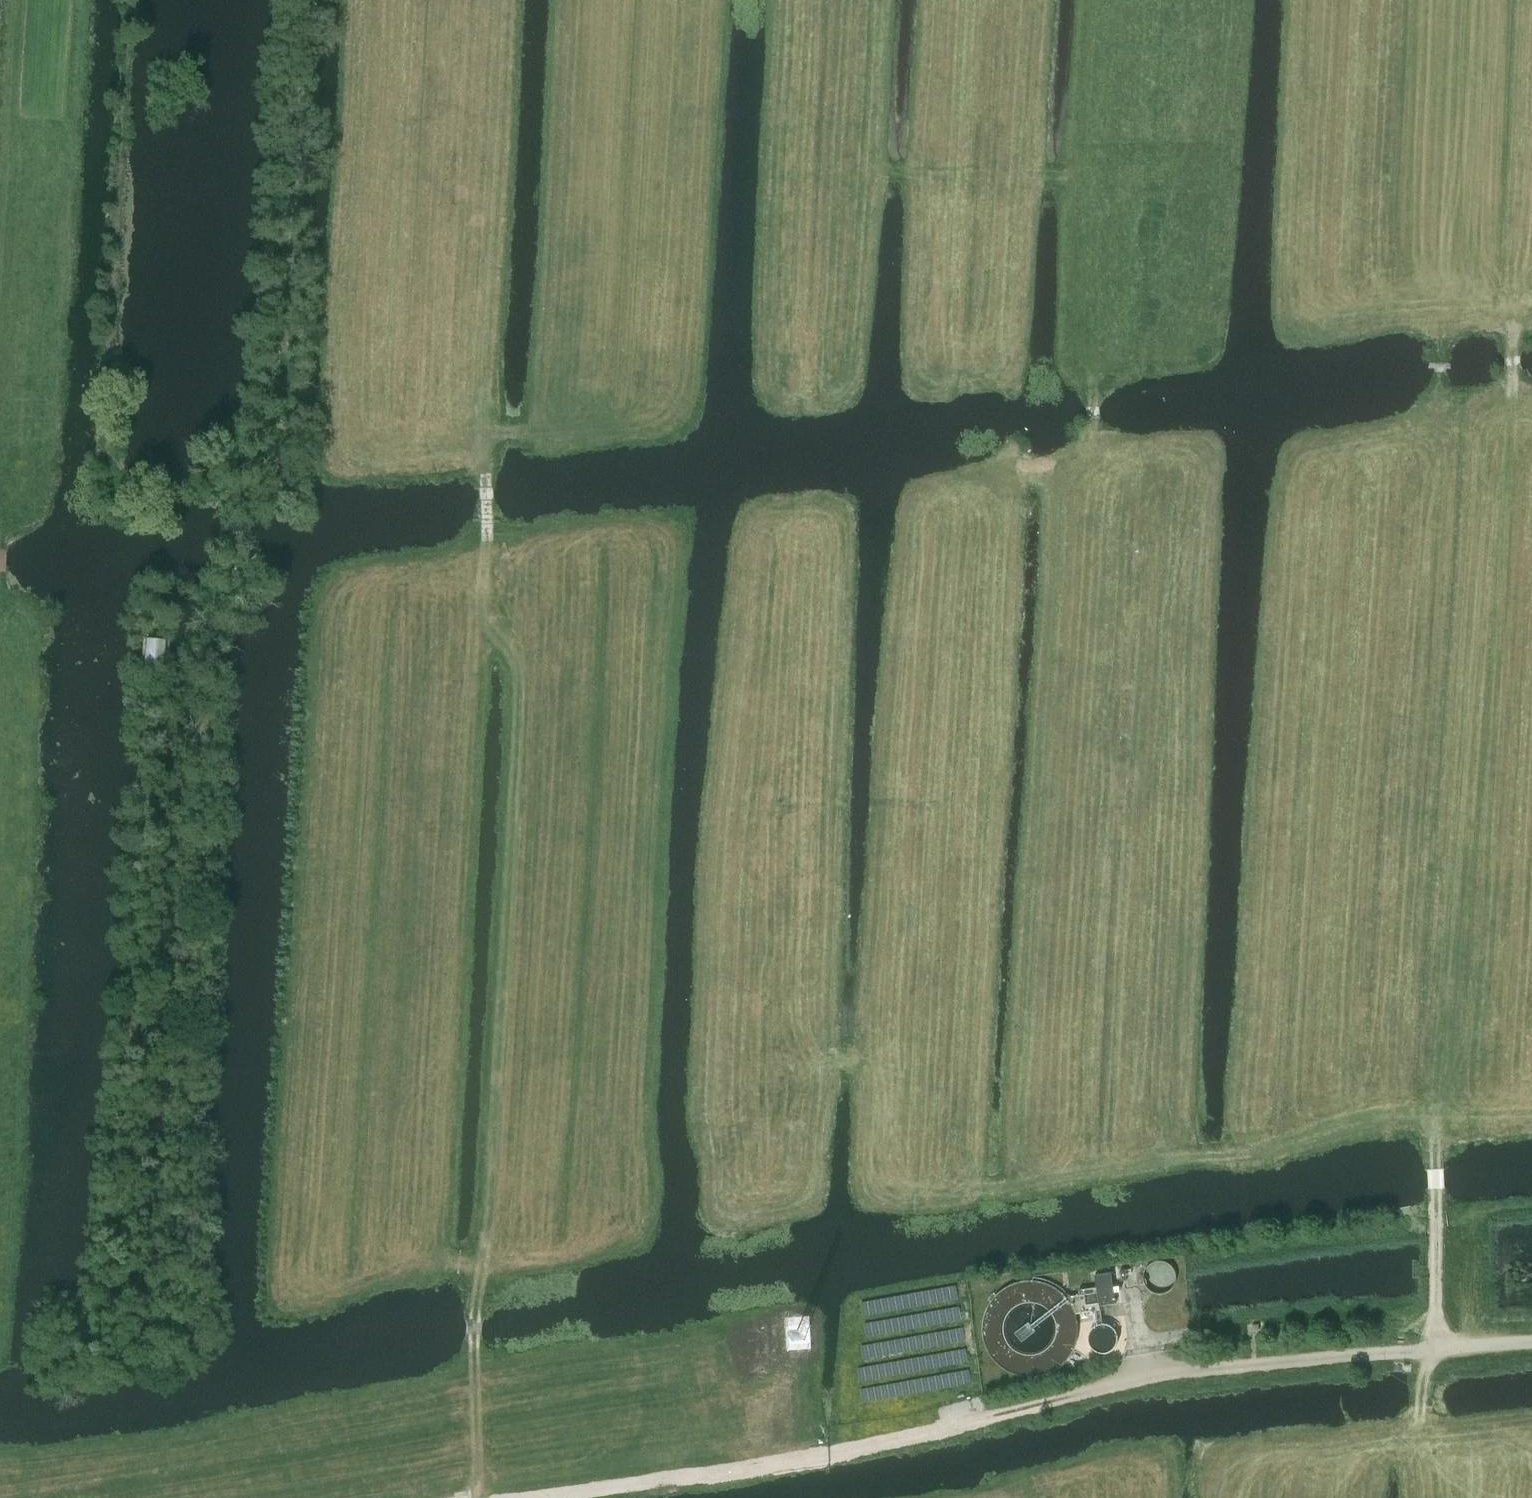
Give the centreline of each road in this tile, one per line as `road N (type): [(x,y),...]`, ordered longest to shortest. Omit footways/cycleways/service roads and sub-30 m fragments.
road 1 (track): [(485,486),(489,539),(528,667),(489,1239),(473,1337),(477,1497)]
road 2 (track): [(1071,1397),(825,1459),(550,1497)]
road 3 (unclassified): [(1071,1397),(1169,1376),(1531,1340)]

